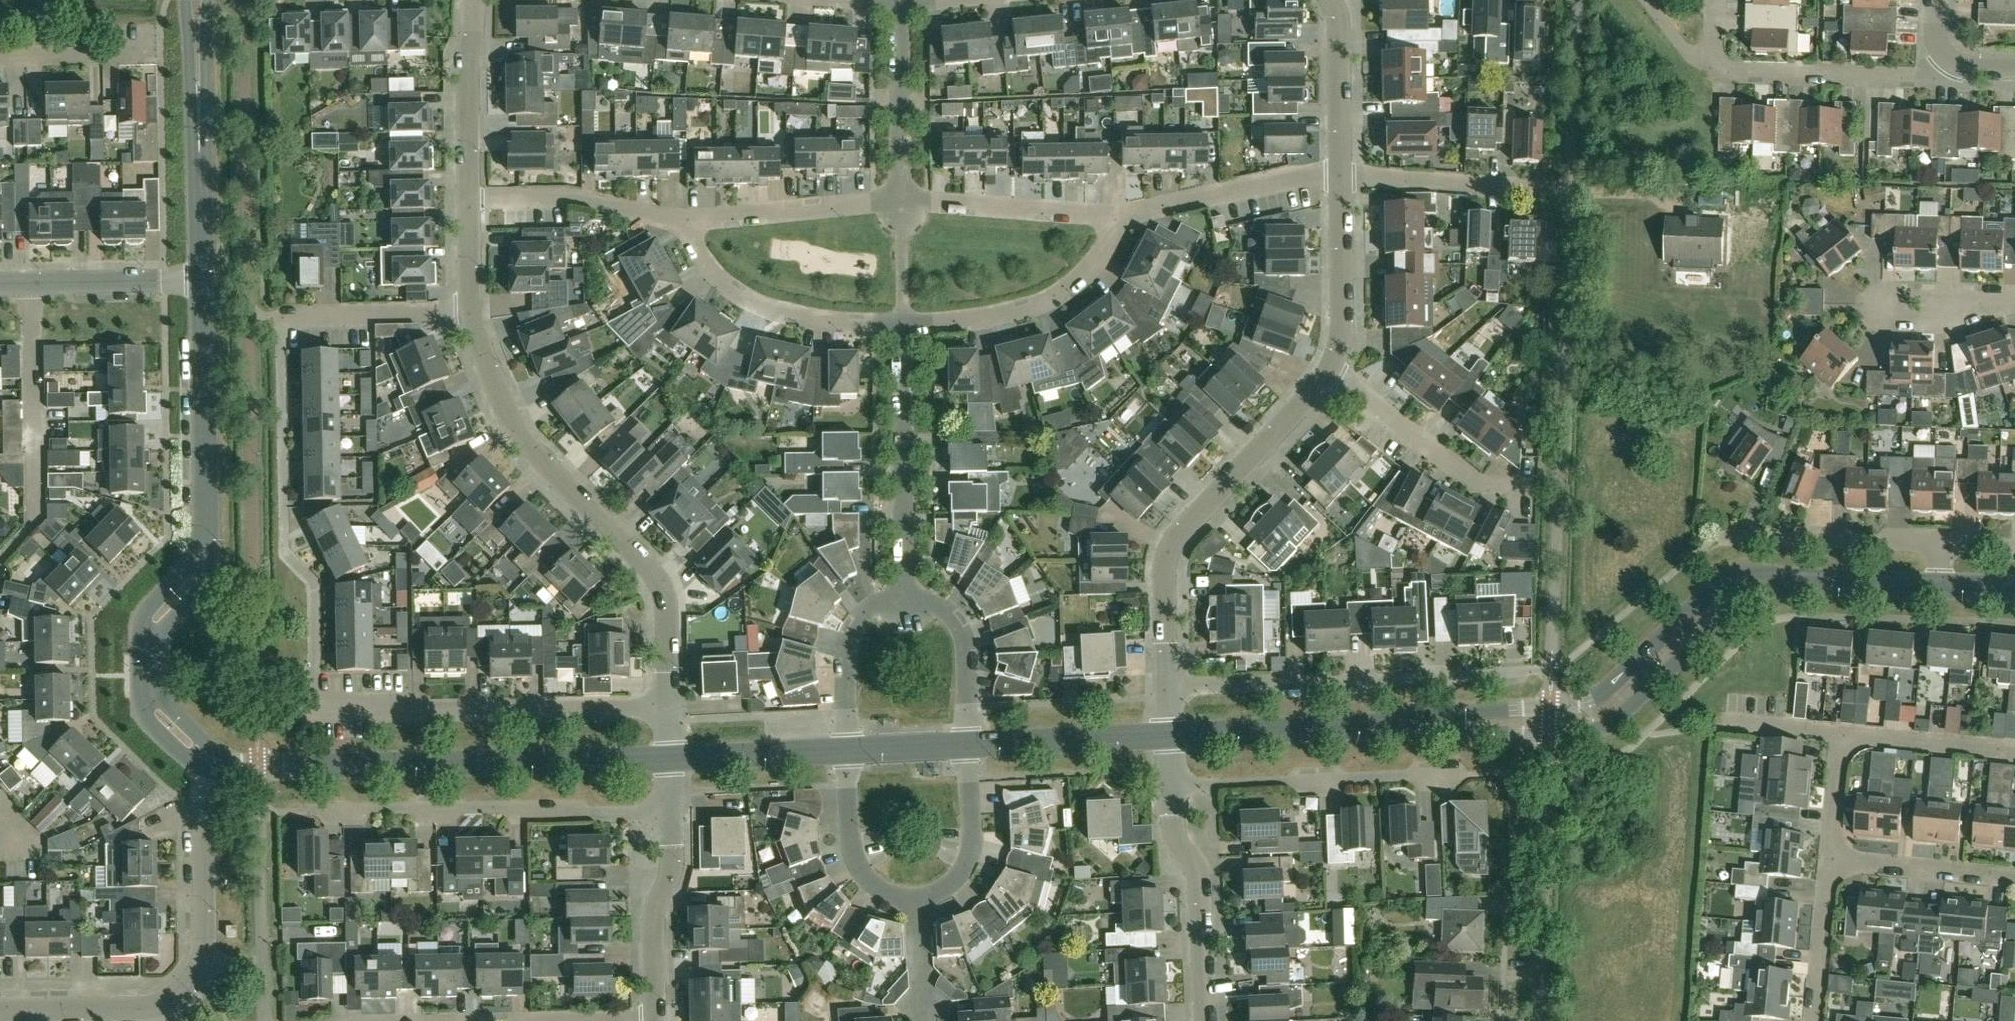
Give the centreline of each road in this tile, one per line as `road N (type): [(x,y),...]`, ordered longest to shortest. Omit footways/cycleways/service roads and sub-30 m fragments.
road 1 (residential): [(667,705),(346,706),(318,696),(315,587),(282,537),(279,314),(470,307)]
road 2 (tertiary): [(207,759),(157,711),(148,626),(208,540),(204,278)]
road 3 (tertiary): [(1381,728),(1441,737),(1596,733),(1721,622),(1757,598),(1804,584)]
road 4 (tertiary): [(1804,584),(1749,575),(1728,580),(1578,706),(1381,728)]
road 5 (residential): [(667,705),(666,607),(639,559),(514,435),(470,307)]
road 6 (tertiary): [(666,758),(256,766),(207,759)]
road 7 (residential): [(667,810),(291,811)]
road 8 (residential): [(1166,688),(1167,550),(1323,380)]
road 9 (residential): [(1166,688),(1531,674)]
road 10 (residential): [(1951,66),(1925,77),(1735,75),(1714,59),(1714,0)]
road 11 (residential): [(1172,786),(1467,774)]
road 12 (residential): [(0,561),(37,520),(33,283)]
road 13 (residential): [(1831,861),(1847,742),(2014,753)]
road 14 (tertiary): [(204,278),(195,0)]
road 15 (residential): [(905,599),(904,327)]
road 16 (residential): [(681,222),(724,283),(754,301),(832,320),(904,327)]
road 17 (residential): [(904,327),(1017,313),(1060,296),(1101,258),(1116,219)]
road 18 (residential): [(1201,1020),(1193,888),(1172,786)]
road 19 (residential): [(1526,487),(1483,488),(1323,380)]
road 20 (residential): [(1116,219),(1341,175)]
road 21 (residential): [(900,205),(681,222)]
road 22 (residential): [(1718,537),(1937,542)]
road 23 (residential): [(1116,219),(900,205)]
road 24 (residential): [(467,203),(567,199),(681,222)]
road 25 (tertiary): [(1381,728),(1167,738)]
road 26 (residential): [(652,1020),(651,921),(669,852),(667,810)]
road 27 (residential): [(1341,175),(1549,187)]
road 28 (residential): [(1323,380),(1340,330),(1341,175)]
road 29 (residential): [(207,957),(197,984),(175,996),(132,1006),(25,1011)]
road 30 (residential): [(467,203),(472,0)]
road 31 (residential): [(900,205),(899,4)]
road 32 (tertiary): [(1167,738),(969,747)]
road 33 (residential): [(207,759),(207,957)]
road 34 (residential): [(919,902),(867,884),(853,867),(844,750)]
road 35 (residential): [(844,750),(848,636),(865,609),(905,599)]
road 36 (residential): [(2014,878),(1831,861)]
road 37 (residential): [(969,747),(964,645),(954,619),(905,599)]
road 38 (residential): [(919,902),(969,869),(969,747)]
road 39 (tertiary): [(844,750),(666,758)]
road 40 (residential): [(1341,175),(1330,0)]
road 41 (residential): [(33,283),(204,278)]
road 42 (residential): [(1814,1020),(1831,861)]
road 43 (residential): [(0,59),(151,53)]
road 44 (residential): [(2014,301),(1869,298)]
road 45 (tertiary): [(1936,589),(1804,584)]
road 46 (tertiary): [(969,747),(844,750)]
road 47 (residential): [(900,205),(904,327)]

